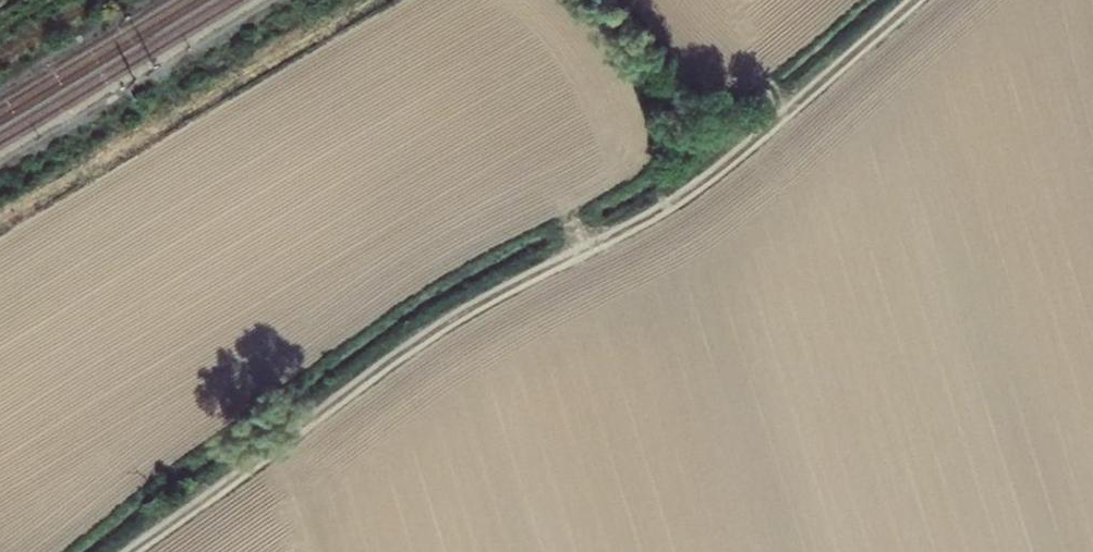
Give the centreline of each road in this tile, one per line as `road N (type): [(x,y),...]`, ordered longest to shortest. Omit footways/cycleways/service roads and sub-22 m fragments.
road 1 (track): [(922,0),(722,165),(621,233),(429,334),(133,551)]

